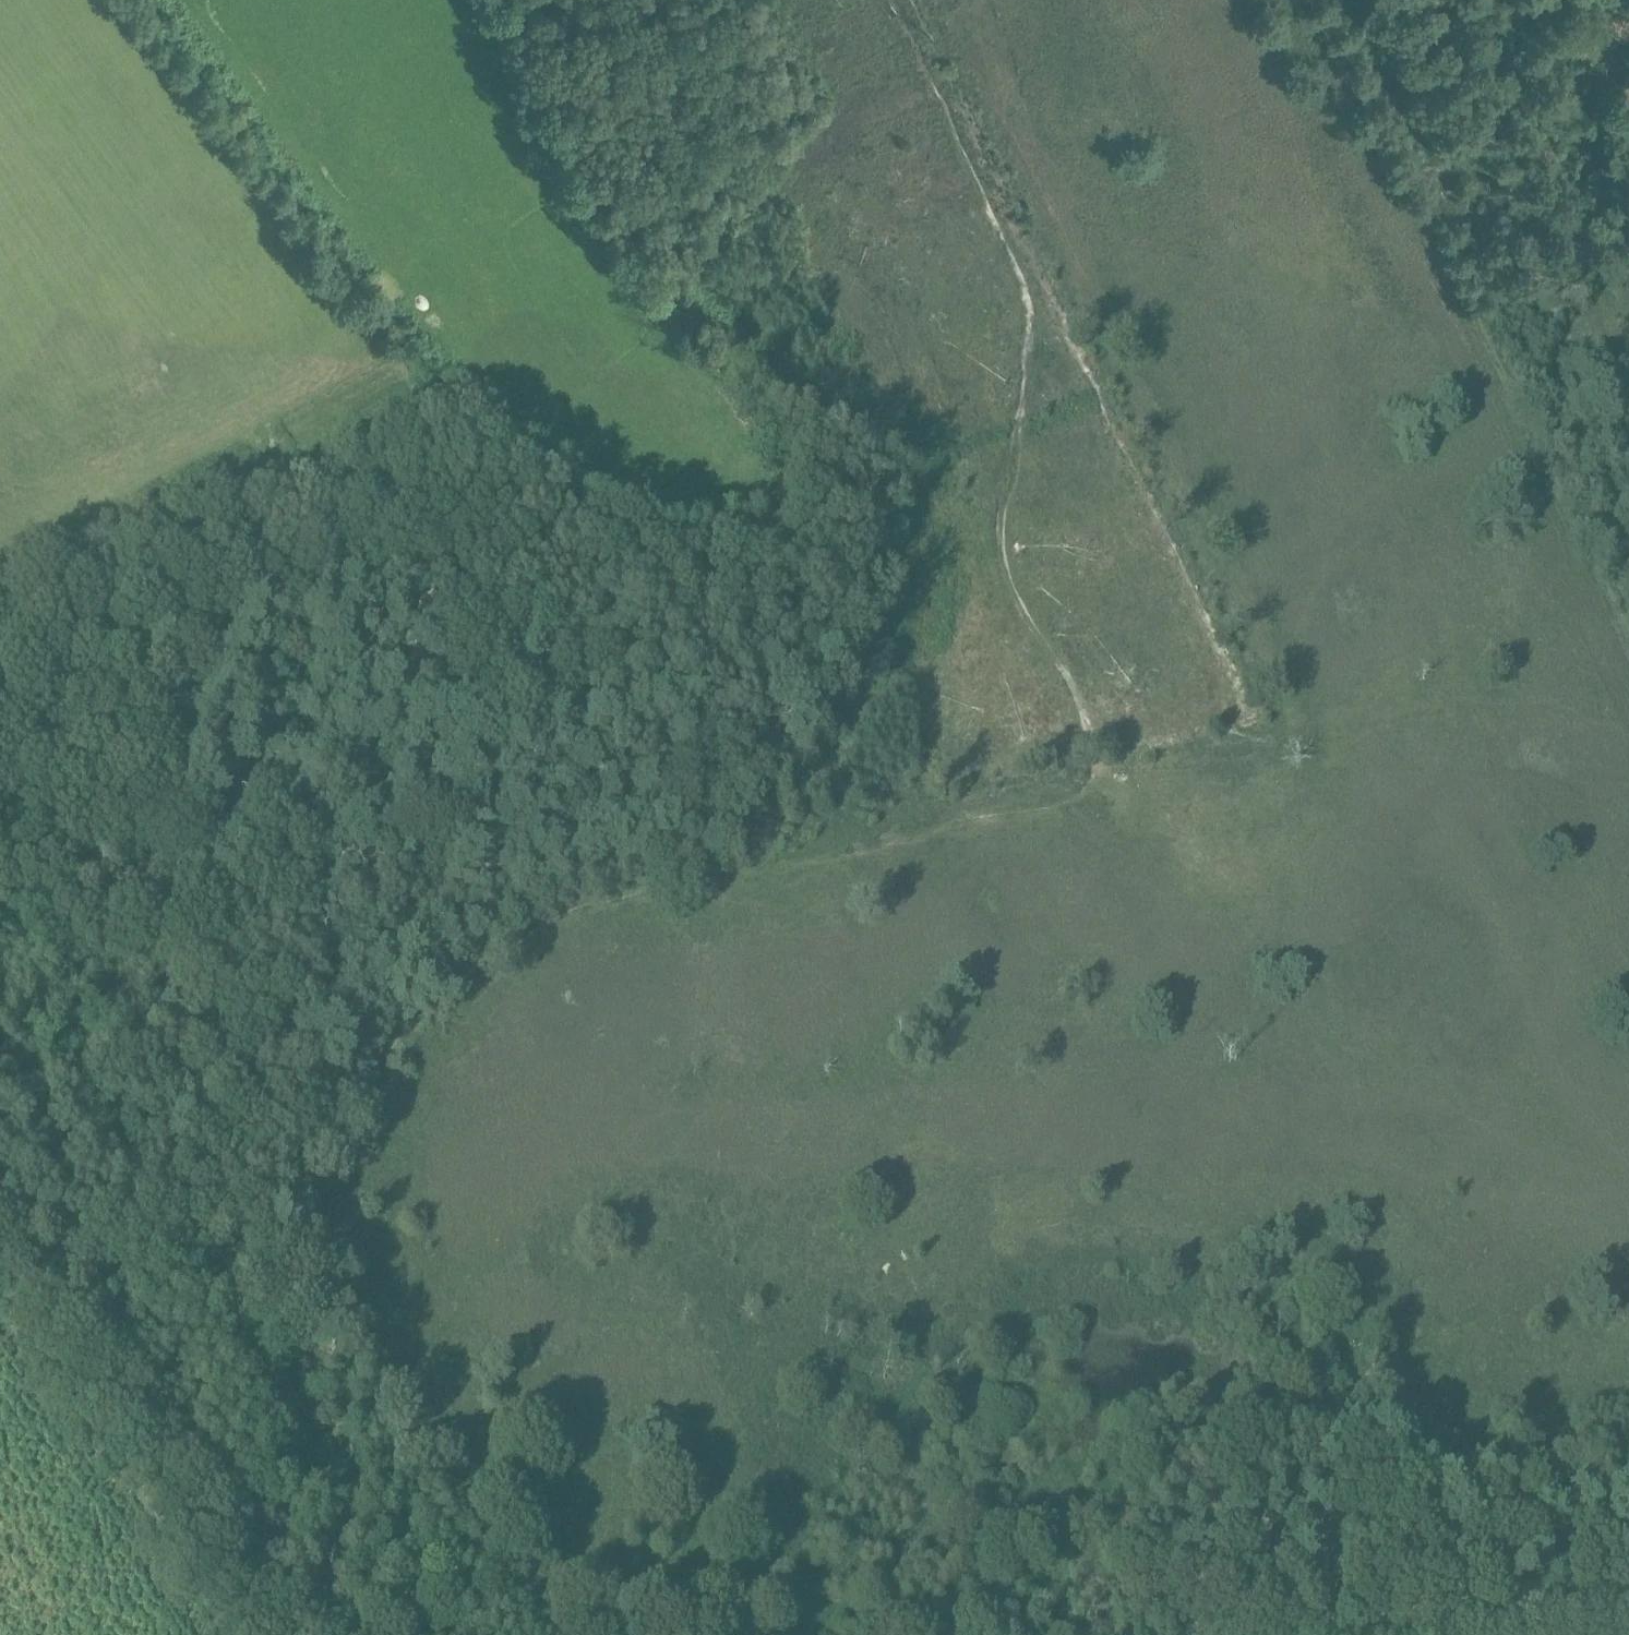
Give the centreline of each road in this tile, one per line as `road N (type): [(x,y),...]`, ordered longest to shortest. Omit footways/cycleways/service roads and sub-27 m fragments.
road 1 (tertiary): [(1465,1634),(1628,1610)]

